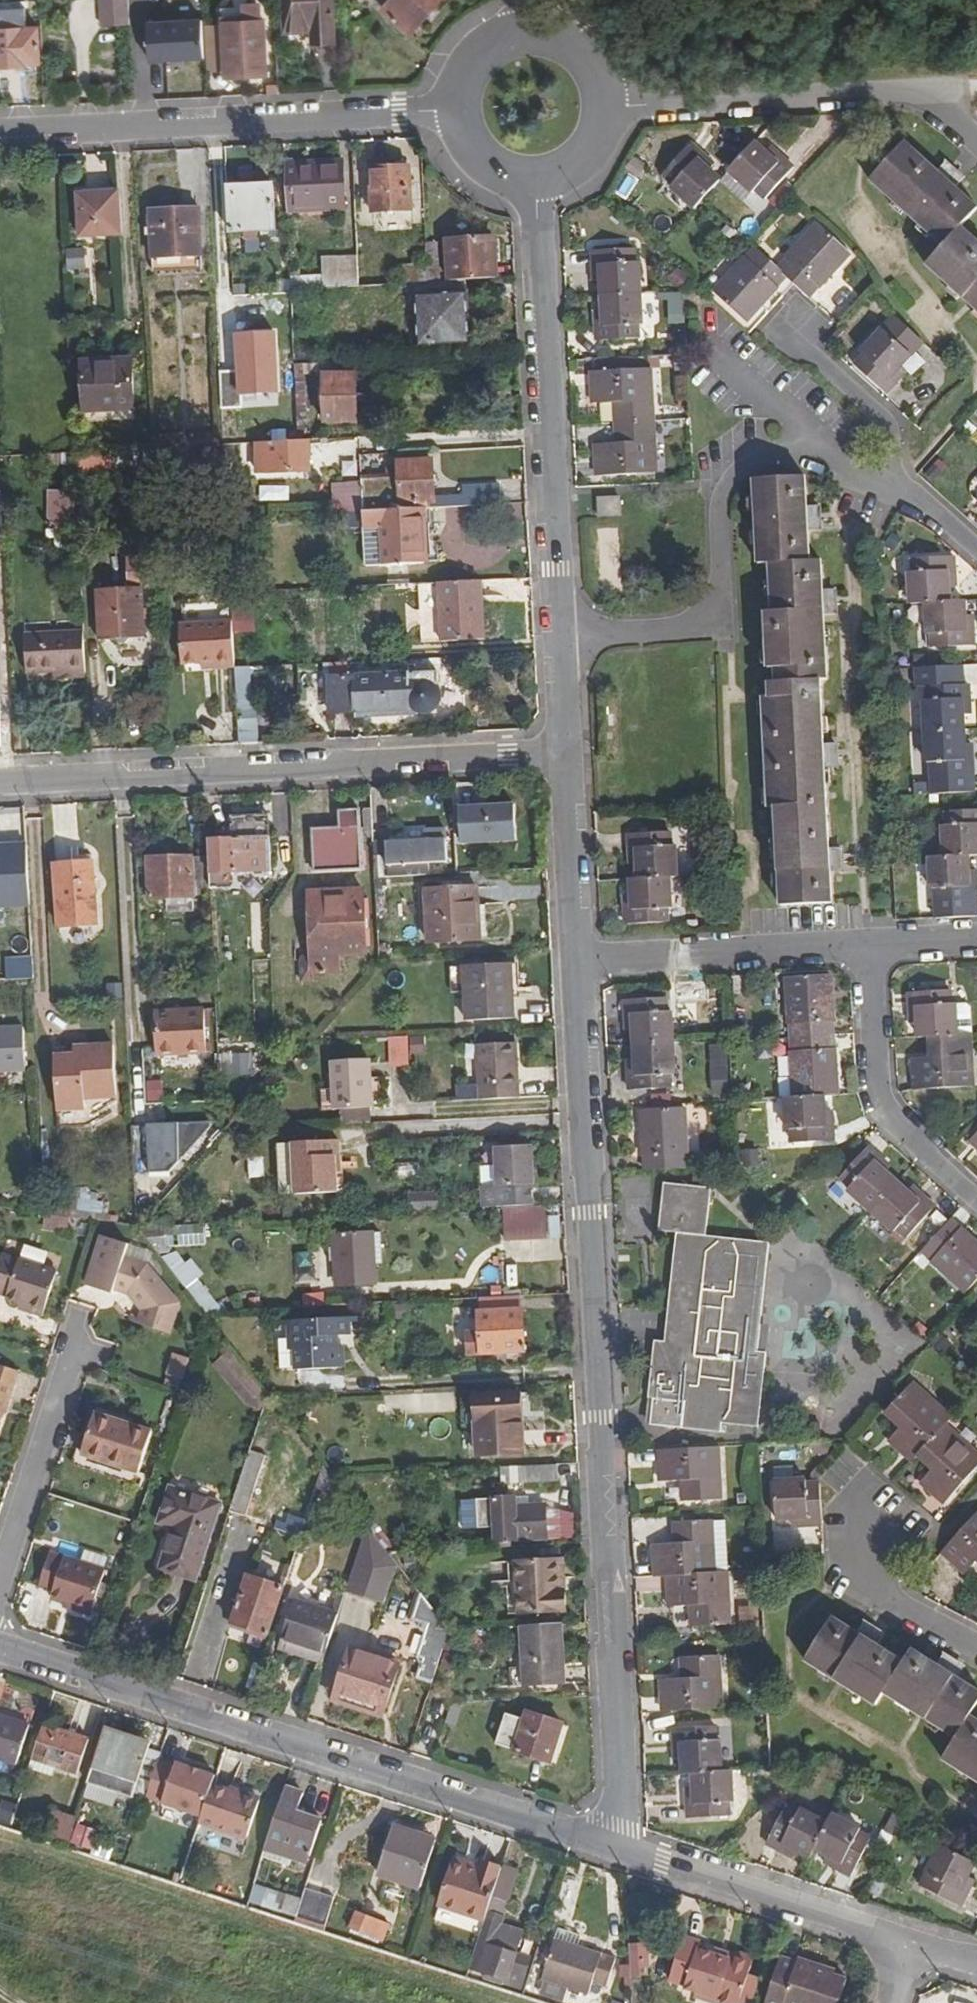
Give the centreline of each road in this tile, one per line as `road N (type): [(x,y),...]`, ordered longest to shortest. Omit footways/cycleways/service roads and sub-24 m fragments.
road 1 (residential): [(571,966),(621,1854)]
road 2 (residential): [(621,1854),(0,1642)]
road 3 (residential): [(976,550),(878,475),(817,456),(759,460),(723,486),(712,625),(555,640)]
road 4 (residential): [(0,783),(560,754)]
road 5 (residential): [(532,185),(555,640)]
road 6 (residential): [(0,138),(446,114)]
road 7 (residential): [(976,143),(883,83),(607,106)]
road 8 (residential): [(976,1210),(891,1131),(870,1087),(861,946)]
road 9 (residential): [(911,1947),(621,1854)]
road 10 (residential): [(861,946),(571,966)]
road 11 (residential): [(66,1359),(0,1585)]
road 12 (residential): [(560,754),(571,966)]
road 13 (residential): [(855,1545),(879,1601),(976,1654)]
road 14 (residential): [(607,106),(591,55),(571,37),(520,24)]
road 15 (residential): [(520,24),(473,44),(447,89),(446,114)]
road 16 (residential): [(446,114),(453,138),(485,174),(532,185)]

